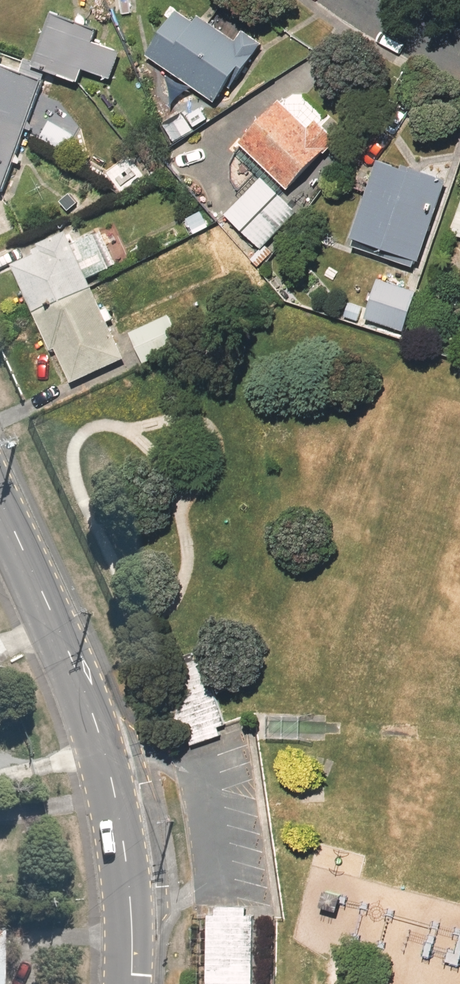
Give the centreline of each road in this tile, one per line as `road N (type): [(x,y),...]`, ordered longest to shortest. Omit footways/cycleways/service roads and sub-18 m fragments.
road 1 (residential): [(0,503),(74,662),(111,774),(128,875),(130,983)]

